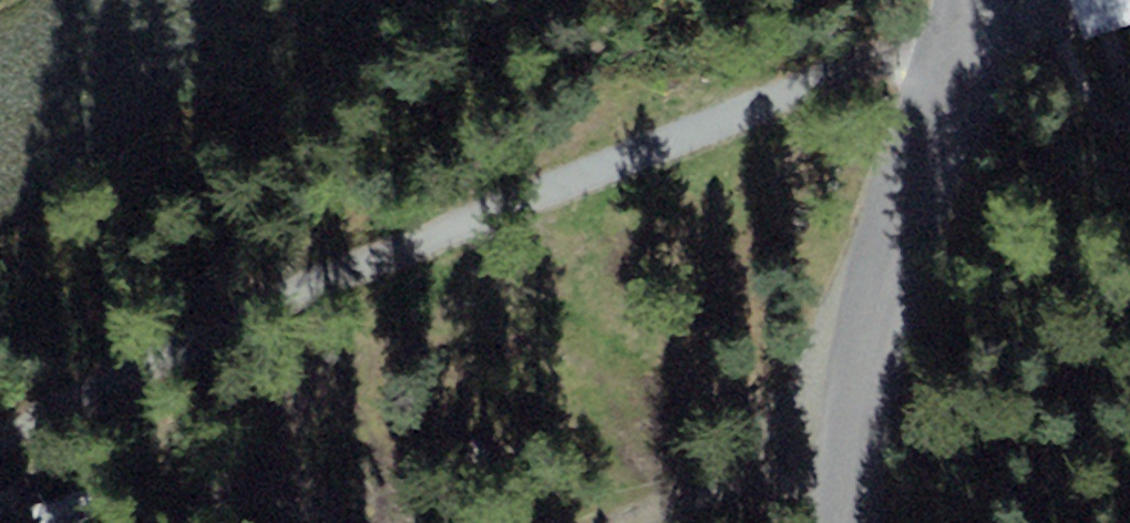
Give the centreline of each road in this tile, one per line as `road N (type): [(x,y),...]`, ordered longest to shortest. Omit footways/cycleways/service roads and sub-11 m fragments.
road 1 (track): [(0,413),(393,265),(732,125),(961,0)]
road 2 (unclassified): [(969,0),(942,151),(889,286),(870,413),(865,522)]
road 3 (track): [(870,413),(635,522)]
road 4 (track): [(344,522),(263,461),(195,447)]

